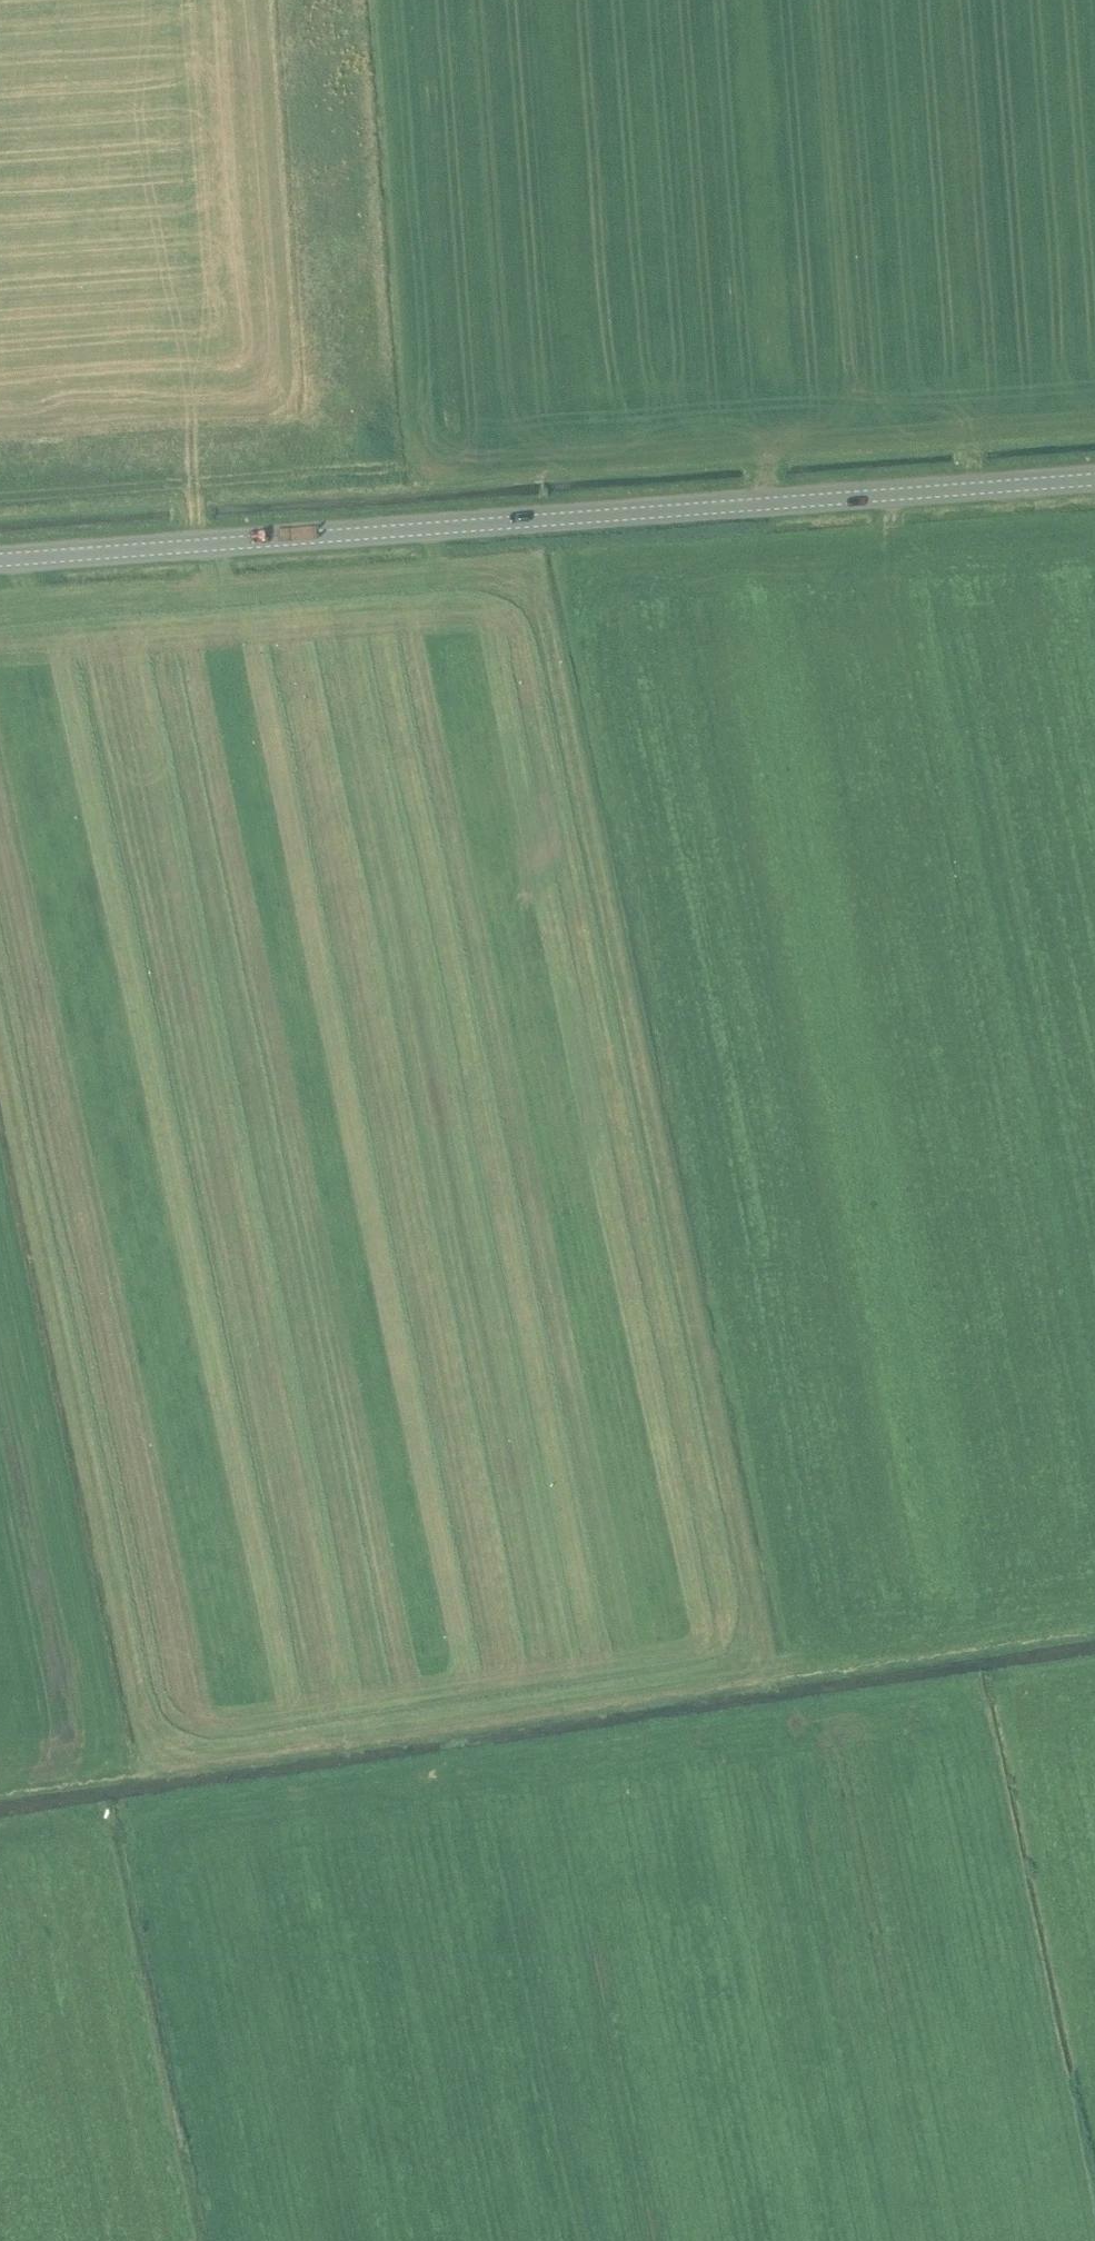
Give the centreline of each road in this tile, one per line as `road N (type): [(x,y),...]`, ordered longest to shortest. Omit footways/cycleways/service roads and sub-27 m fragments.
road 1 (tertiary): [(0,554),(1094,473)]

